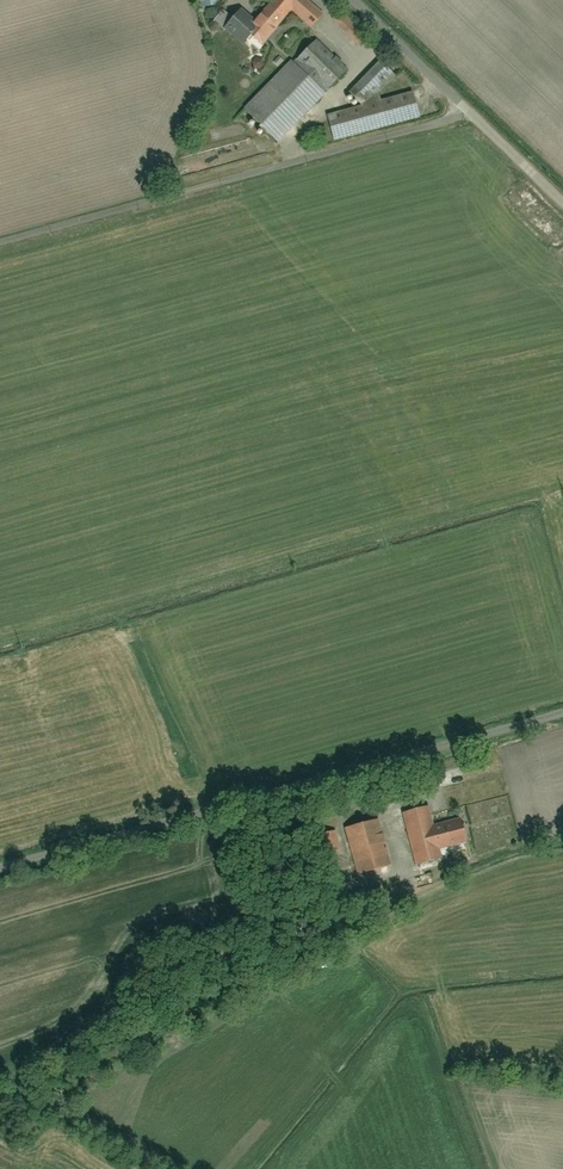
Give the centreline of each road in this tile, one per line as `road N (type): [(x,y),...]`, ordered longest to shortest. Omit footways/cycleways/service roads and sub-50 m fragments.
road 1 (residential): [(562,707),(236,810),(0,872)]
road 2 (residential): [(562,202),(350,0)]

